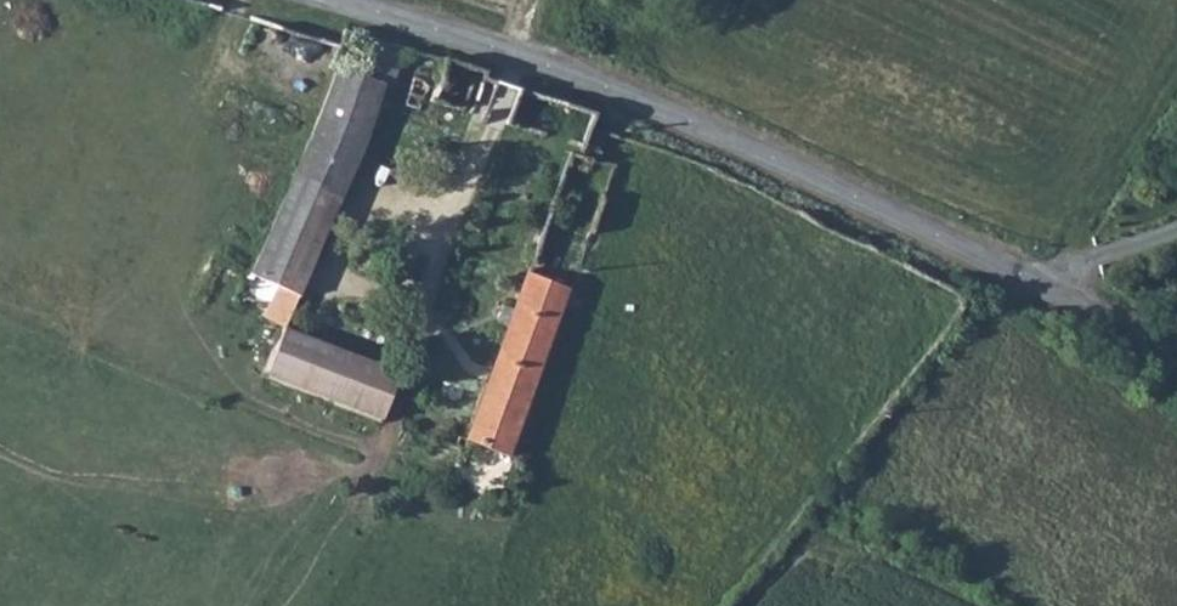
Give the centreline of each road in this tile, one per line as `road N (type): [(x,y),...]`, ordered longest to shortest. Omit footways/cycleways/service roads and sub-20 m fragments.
road 1 (unclassified): [(337,0),(636,94),(1049,286),(1176,360)]
road 2 (track): [(1049,286),(1176,70)]

